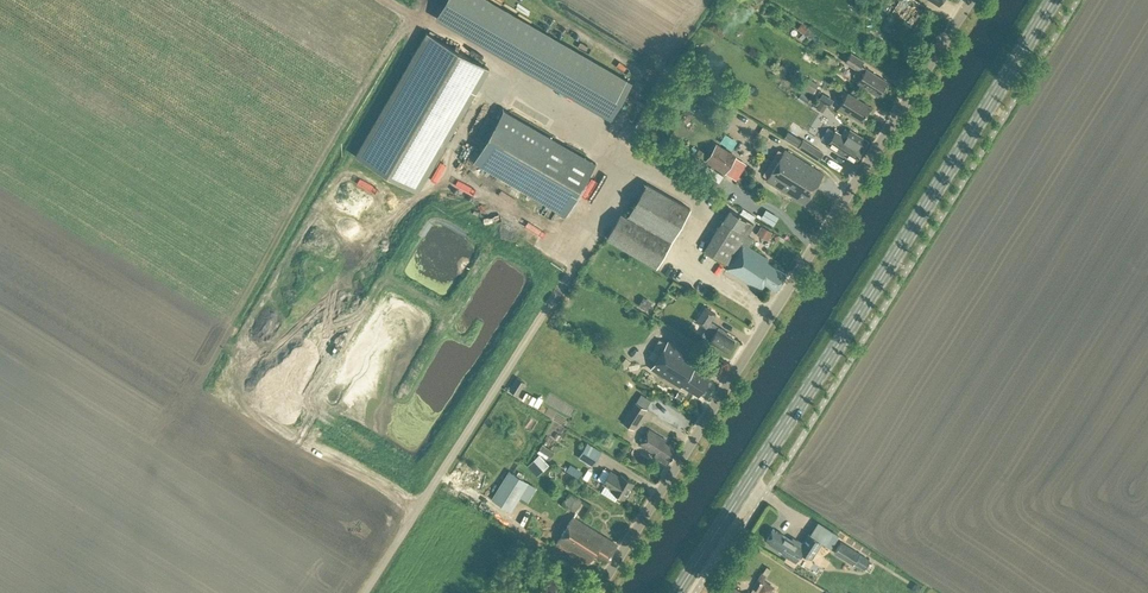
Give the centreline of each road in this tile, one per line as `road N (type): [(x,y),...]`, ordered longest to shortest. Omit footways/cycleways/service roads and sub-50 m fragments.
road 1 (primary): [(676,592),(1053,0)]
road 2 (unclassified): [(595,592),(968,0)]
road 3 (track): [(363,592),(638,163)]

